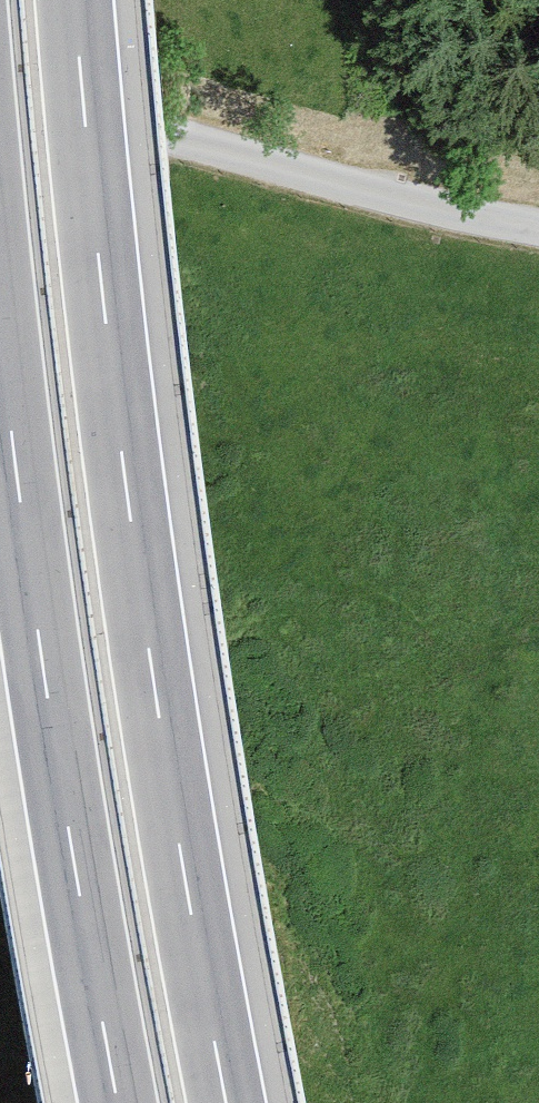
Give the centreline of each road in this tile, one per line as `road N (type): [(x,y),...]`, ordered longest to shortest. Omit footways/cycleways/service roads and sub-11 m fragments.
road 1 (motorway): [(238,1102),(143,573),(85,0)]
road 2 (motorway): [(0,240),(35,594),(124,1102)]

